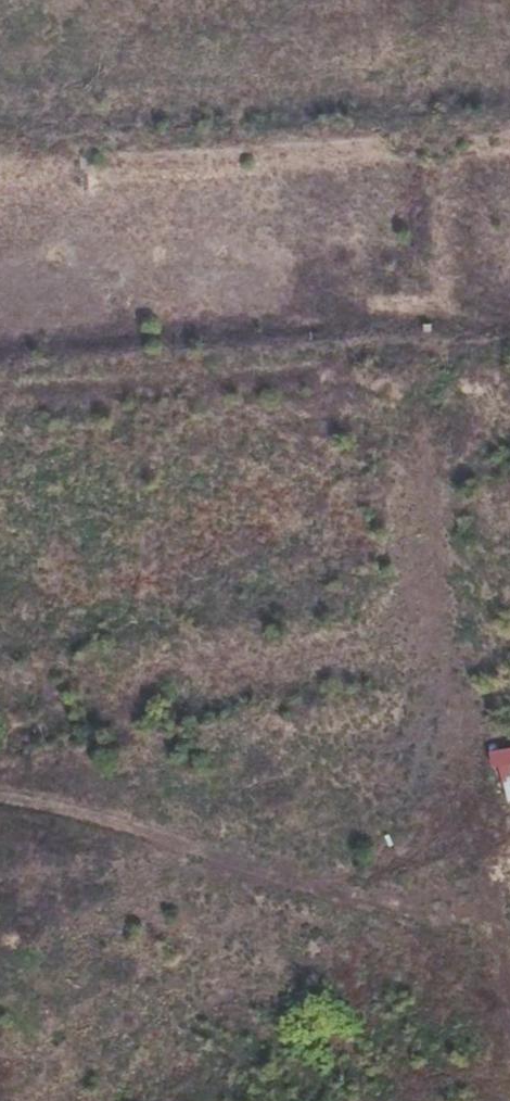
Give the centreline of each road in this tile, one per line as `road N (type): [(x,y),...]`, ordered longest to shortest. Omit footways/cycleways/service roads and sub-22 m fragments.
road 1 (track): [(509,1077),(502,1047),(418,940),(189,839),(0,795)]
road 2 (track): [(0,373),(509,350)]

